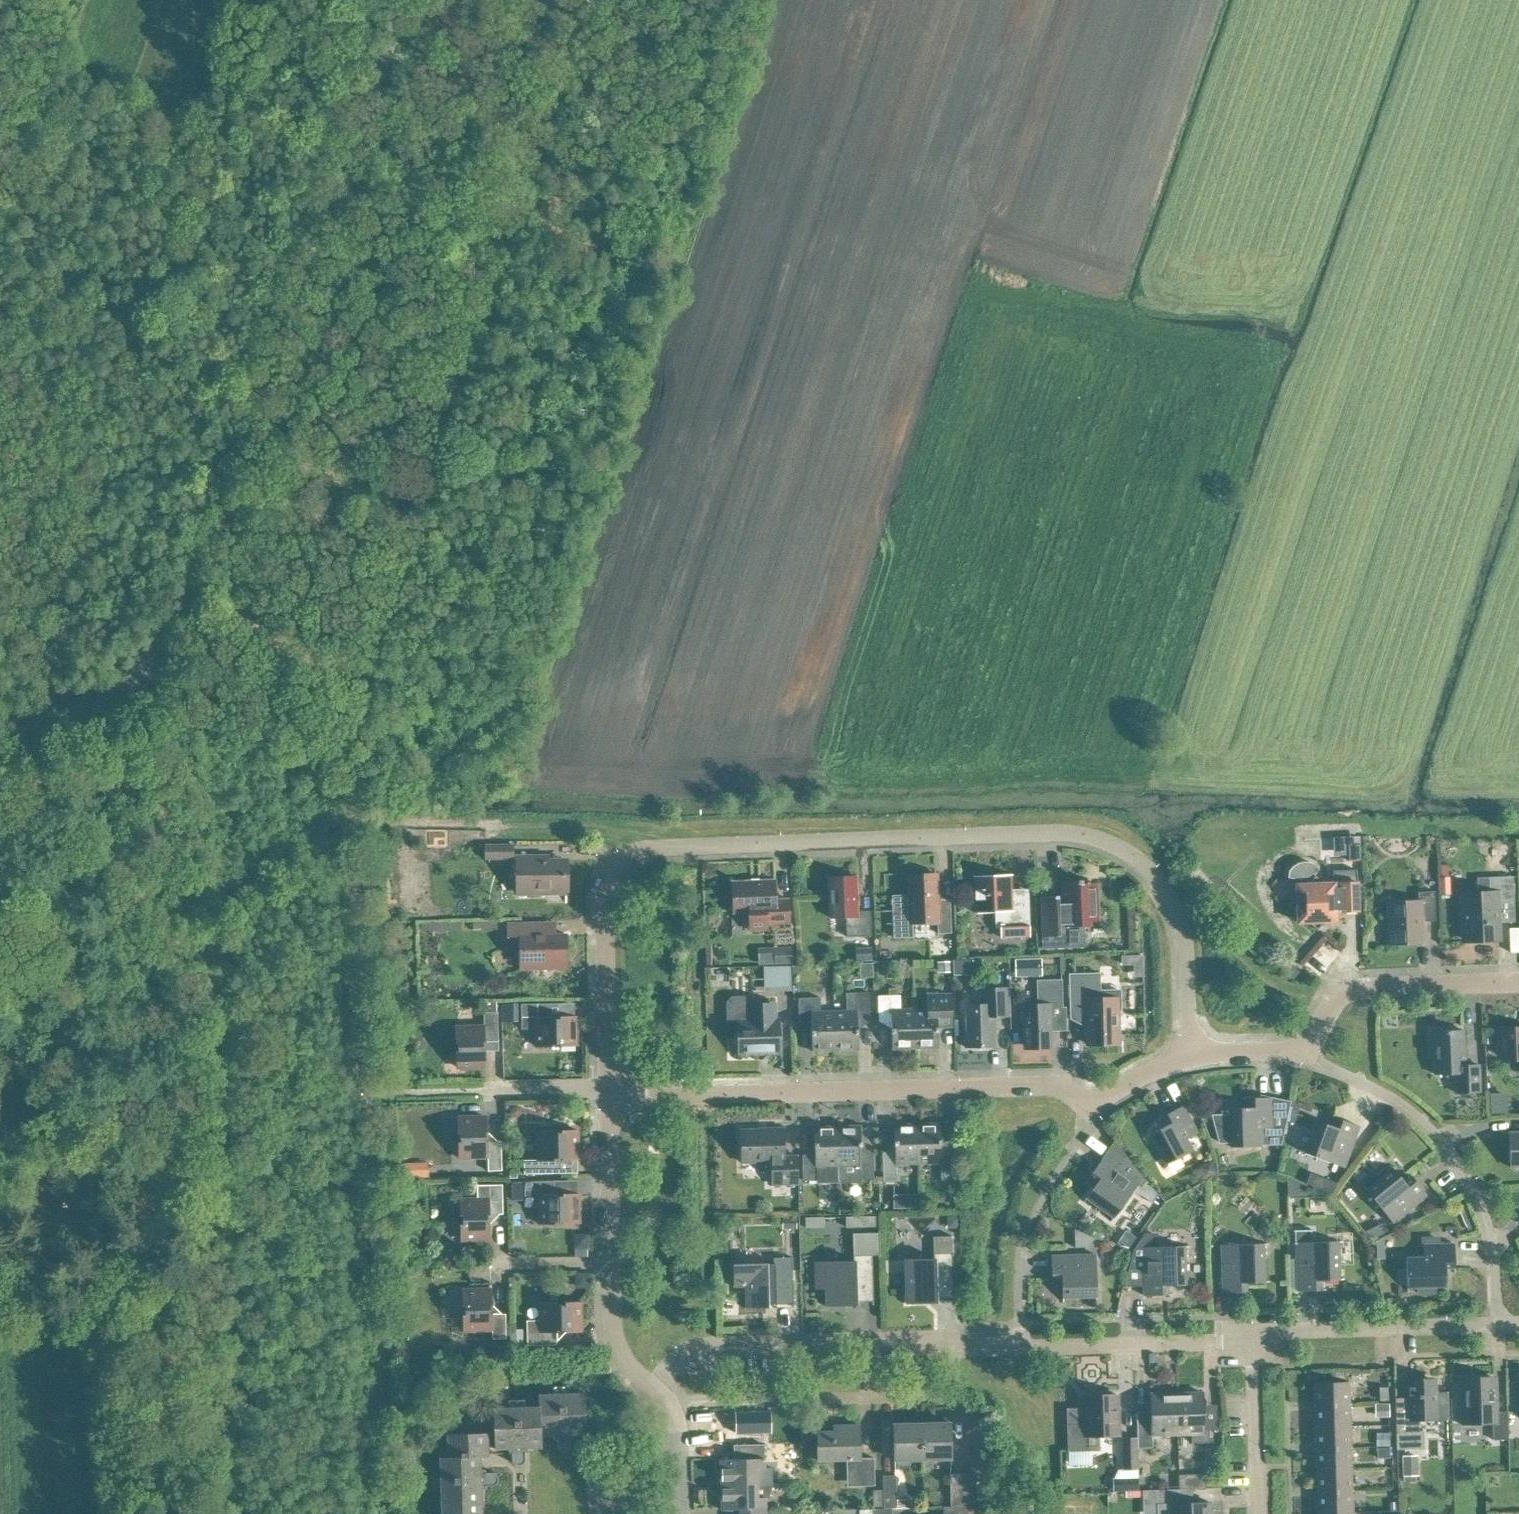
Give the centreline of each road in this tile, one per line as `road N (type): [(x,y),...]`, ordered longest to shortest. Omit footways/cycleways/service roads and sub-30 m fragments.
road 1 (residential): [(608,1088),(607,880),(631,853),(650,848),(1047,833),(1111,843),(1148,870),(1176,913),(1189,1057)]
road 2 (tertiary): [(0,721),(97,703),(132,685),(191,619),(403,0)]
road 3 (track): [(312,740),(554,0)]
road 4 (residential): [(608,1098),(1048,1085),(1090,1106)]
road 5 (unclassified): [(1021,1348),(943,1341),(716,1345),(692,1350),(652,1386)]
road 6 (residential): [(1496,1326),(1483,1222),(1449,1154),(1402,1106),(1321,1069),(1298,1049)]
road 7 (residential): [(1518,982),(1354,989),(1339,996),(1298,1049)]
road 8 (unclassified): [(1496,1326),(1253,1336)]
road 9 (unclassified): [(1253,1336),(1021,1348)]
road 10 (residential): [(1259,1513),(1253,1336)]
road 11 (residential): [(610,1265),(608,1098)]
road 12 (residential): [(652,1386),(618,1349),(610,1265)]
road 13 (unclassified): [(677,1513),(671,1408),(652,1386)]
road 14 (residential): [(485,1091),(608,1088)]

